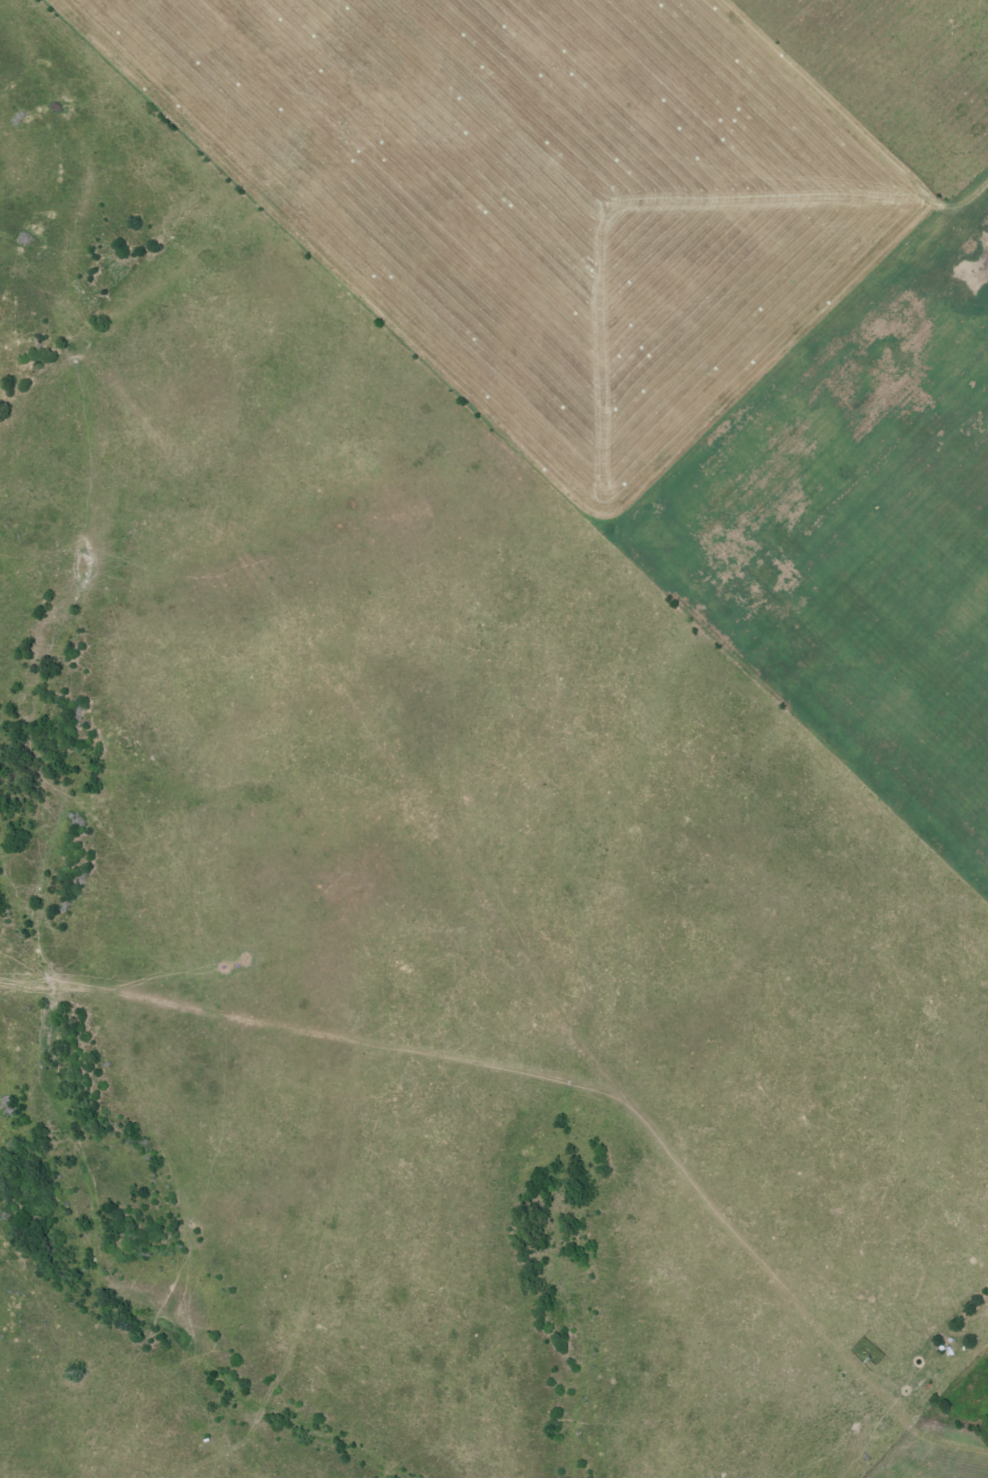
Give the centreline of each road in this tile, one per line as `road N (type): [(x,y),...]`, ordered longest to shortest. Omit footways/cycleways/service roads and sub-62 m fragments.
road 1 (track): [(987,1452),(914,1427),(668,1150)]

